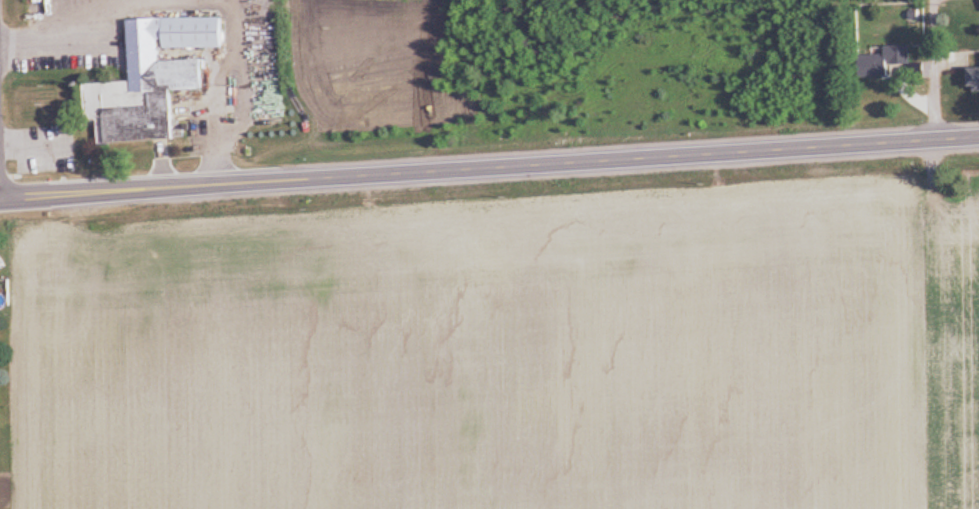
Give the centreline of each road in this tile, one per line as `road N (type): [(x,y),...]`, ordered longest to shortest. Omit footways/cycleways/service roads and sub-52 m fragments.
road 1 (primary): [(0,199),(932,140)]
road 2 (residential): [(932,140),(932,0)]

